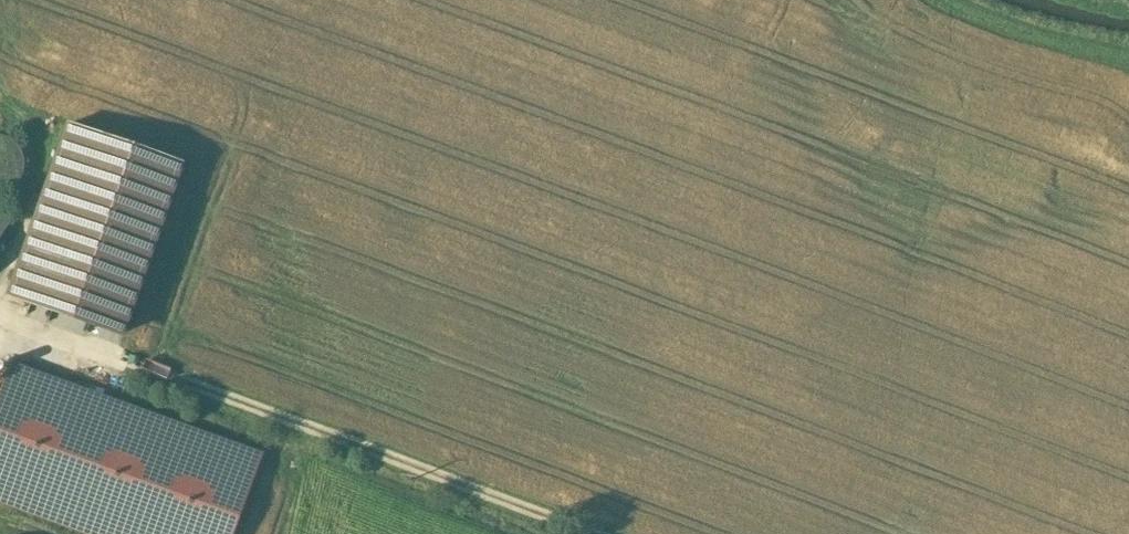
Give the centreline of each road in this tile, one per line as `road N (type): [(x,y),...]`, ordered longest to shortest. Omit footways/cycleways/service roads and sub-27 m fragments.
road 1 (track): [(0,317),(584,533)]

